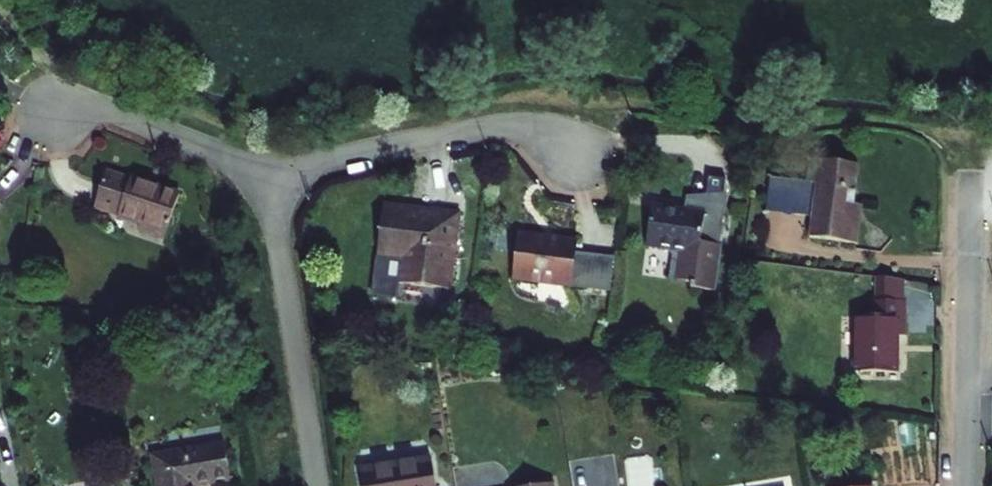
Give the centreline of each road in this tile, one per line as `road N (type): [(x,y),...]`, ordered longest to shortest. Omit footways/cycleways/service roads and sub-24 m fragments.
road 1 (residential): [(967,485),(970,144)]
road 2 (residential): [(267,174),(507,124),(545,130),(580,156)]
road 3 (residential): [(267,174),(316,485)]
road 4 (residential): [(55,105),(116,113),(267,174)]

